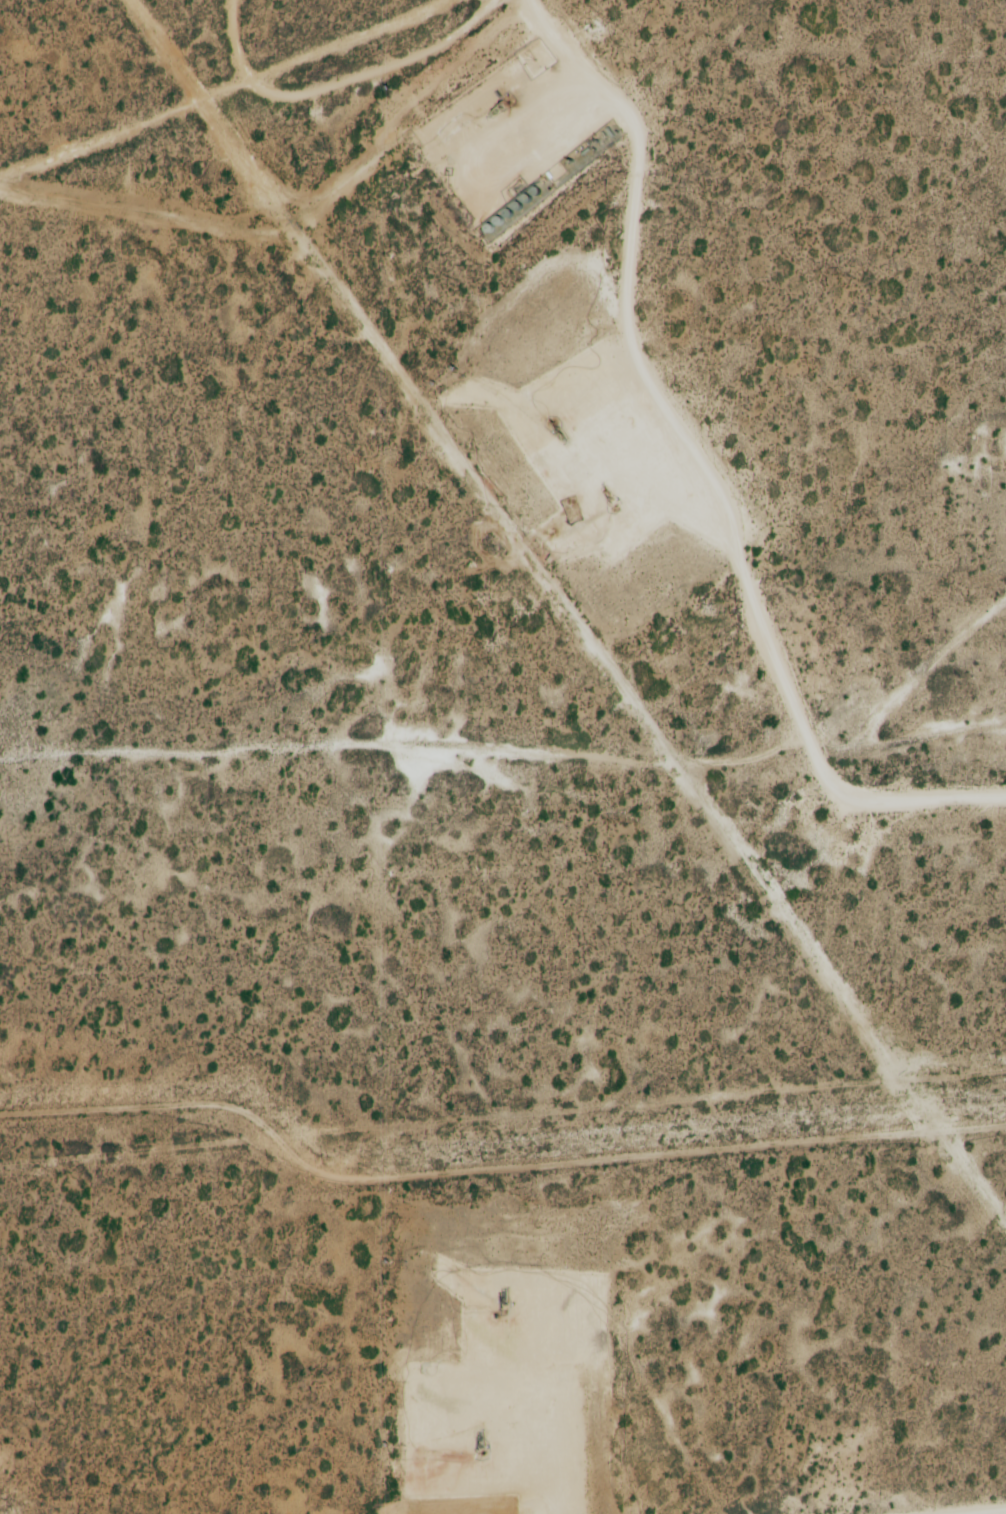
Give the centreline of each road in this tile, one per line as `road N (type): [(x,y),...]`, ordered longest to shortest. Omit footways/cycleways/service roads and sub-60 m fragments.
road 1 (residential): [(63,1513),(125,1498),(1005,1435)]
road 2 (residential): [(261,0),(268,21),(372,89),(479,51),(510,0)]

